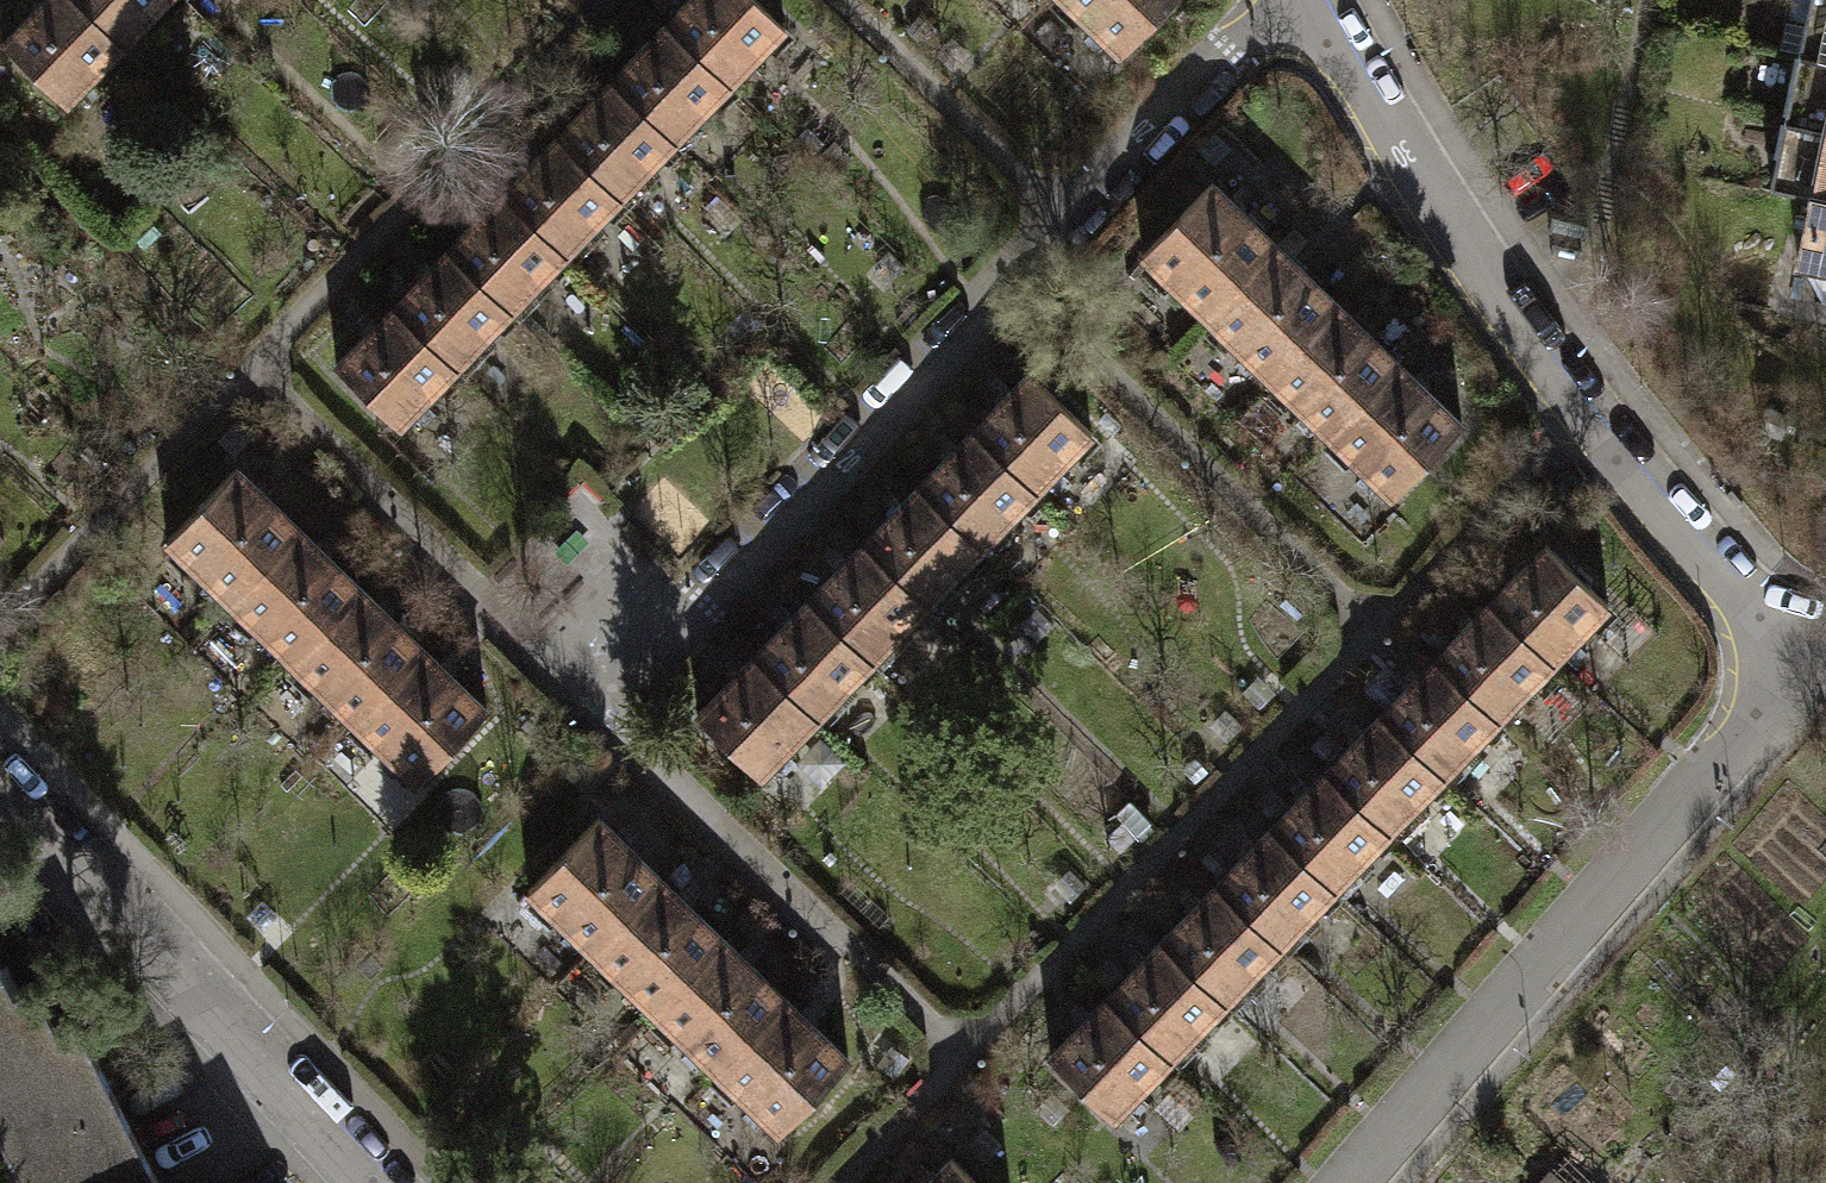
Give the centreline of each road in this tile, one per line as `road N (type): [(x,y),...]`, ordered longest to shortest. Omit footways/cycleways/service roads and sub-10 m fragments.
road 1 (residential): [(1286,0),(1241,44),(1216,55),(989,298),(982,319),(715,595),(693,605),(590,707)]
road 2 (residential): [(1310,0),(1507,317),(1580,418),(1799,671)]
road 3 (residential): [(1799,671),(1341,1182)]
road 4 (residential): [(0,787),(365,1182)]
road 5 (residential): [(590,707),(826,934)]
road 6 (residential): [(361,483),(590,707)]

